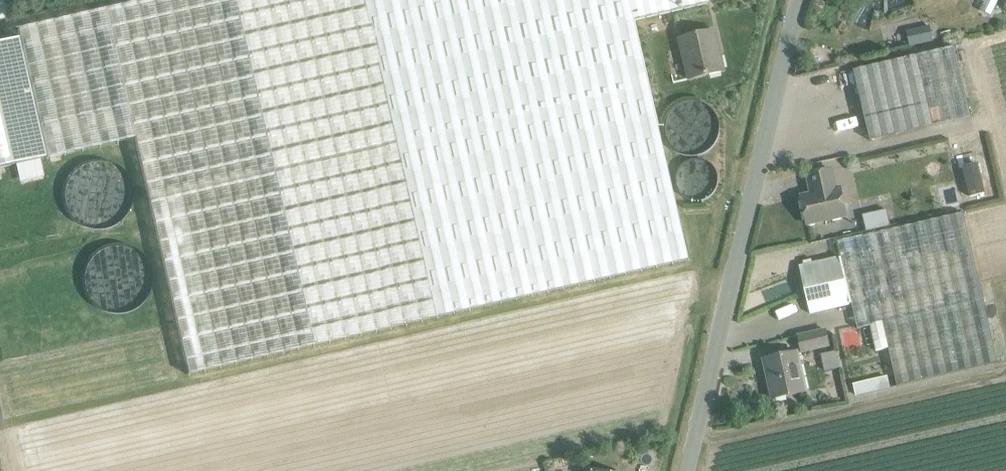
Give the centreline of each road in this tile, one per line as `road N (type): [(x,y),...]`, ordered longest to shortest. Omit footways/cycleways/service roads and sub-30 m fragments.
road 1 (unclassified): [(691,470),(803,0)]

